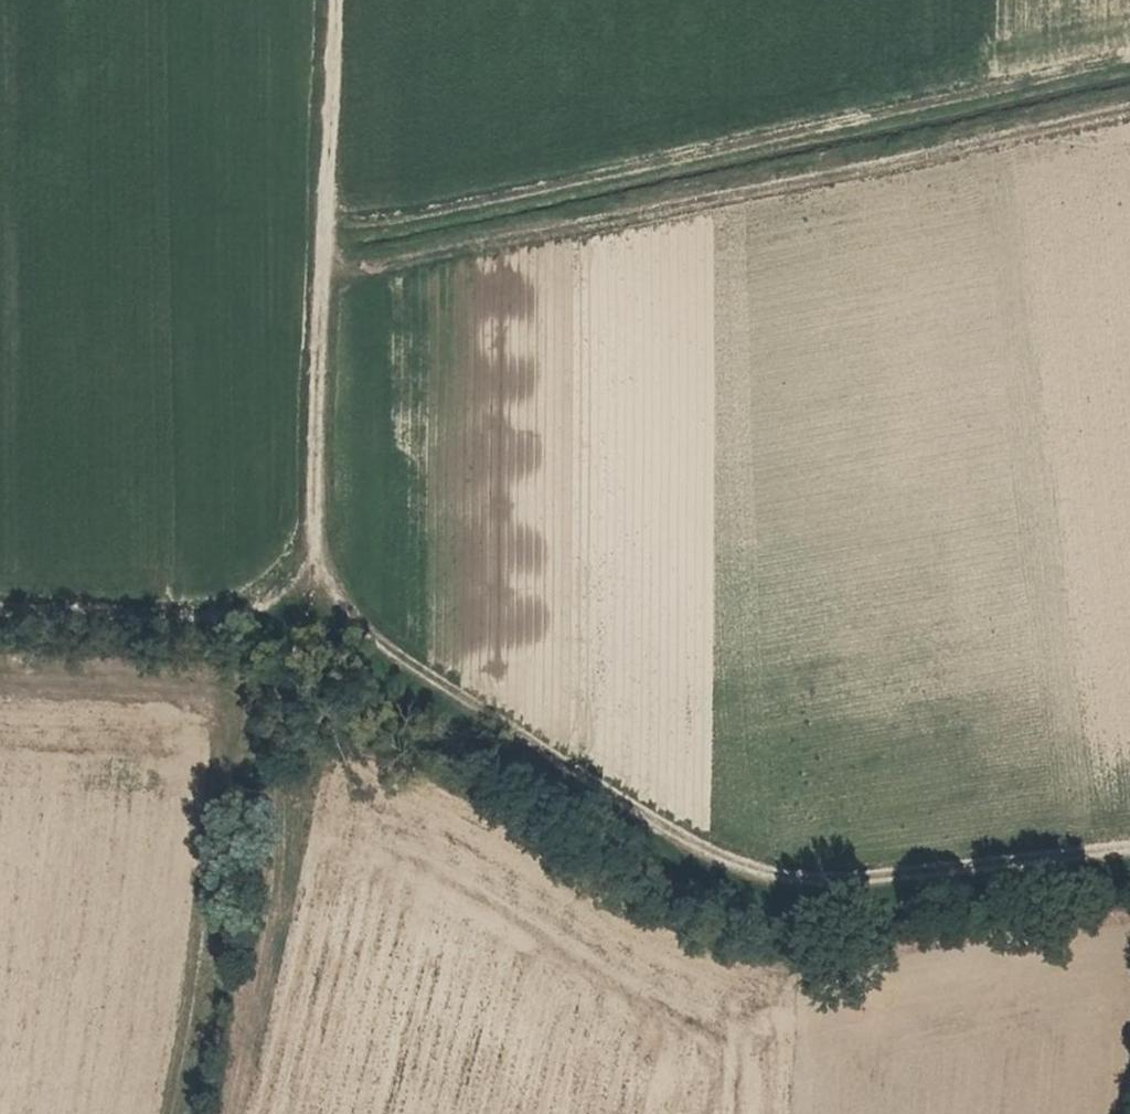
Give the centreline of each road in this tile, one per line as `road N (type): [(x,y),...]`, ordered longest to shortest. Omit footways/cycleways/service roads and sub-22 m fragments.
road 1 (residential): [(319,545),(360,631),(718,868),(803,882),(918,883),(1129,849)]
road 2 (track): [(0,613),(208,616),(265,604),(319,545),(341,0)]
road 3 (track): [(226,1113),(319,545)]

